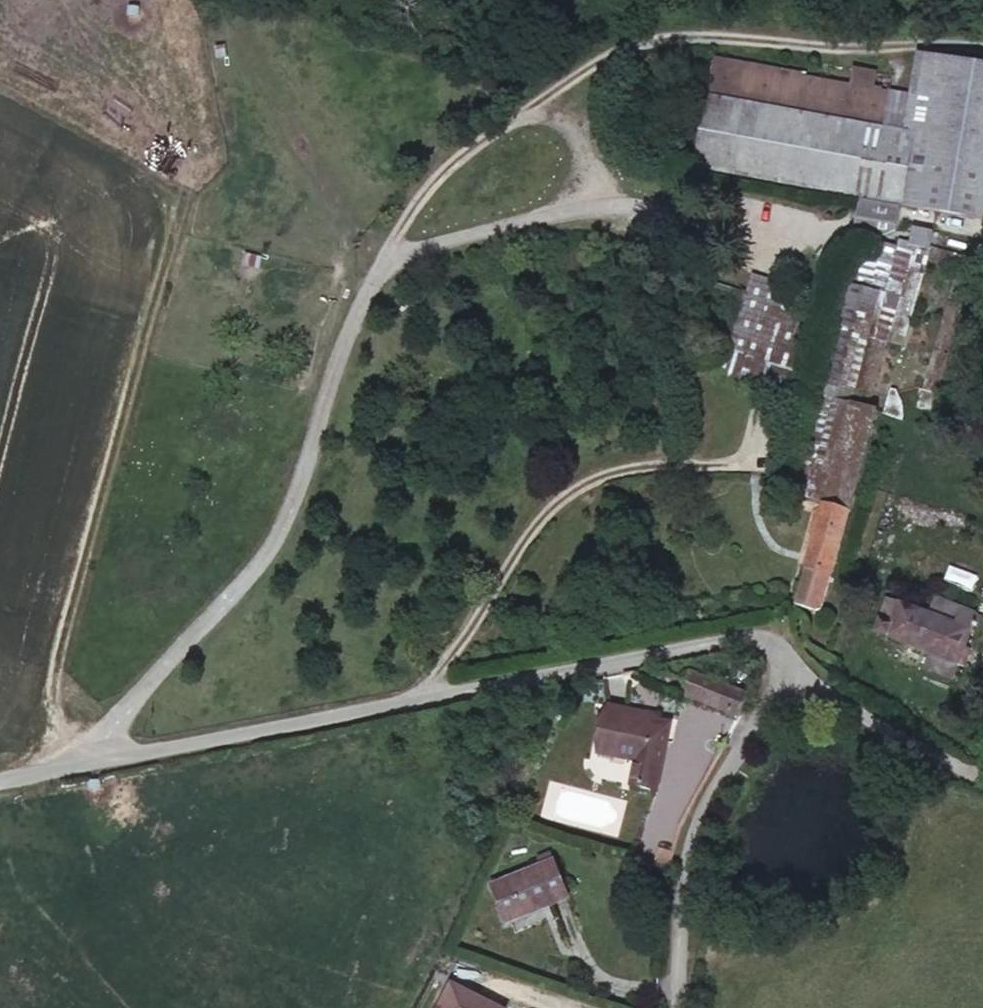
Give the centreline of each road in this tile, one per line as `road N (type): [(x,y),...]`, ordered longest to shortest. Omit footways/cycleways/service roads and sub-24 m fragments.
road 1 (unclassified): [(101,761),(134,697),(274,542),(357,316),(391,260)]
road 2 (unclassified): [(431,693),(535,528),(610,476),(749,465),(758,408)]
road 3 (unclassified): [(523,112),(632,49),(759,39),(982,52)]
road 4 (unclassified): [(784,654),(779,621),(431,693)]
road 5 (unclassified): [(673,1007),(675,903),(721,756),(789,684),(784,654)]
road 6 (unclassified): [(431,693),(101,761)]
road 7 (unclassified): [(784,654),(982,783)]
road 8 (unclassified): [(391,260),(602,210)]
road 9 (unclassified): [(391,260),(424,198),(523,112)]
road 10 (unclassified): [(602,210),(589,152),(523,112)]

